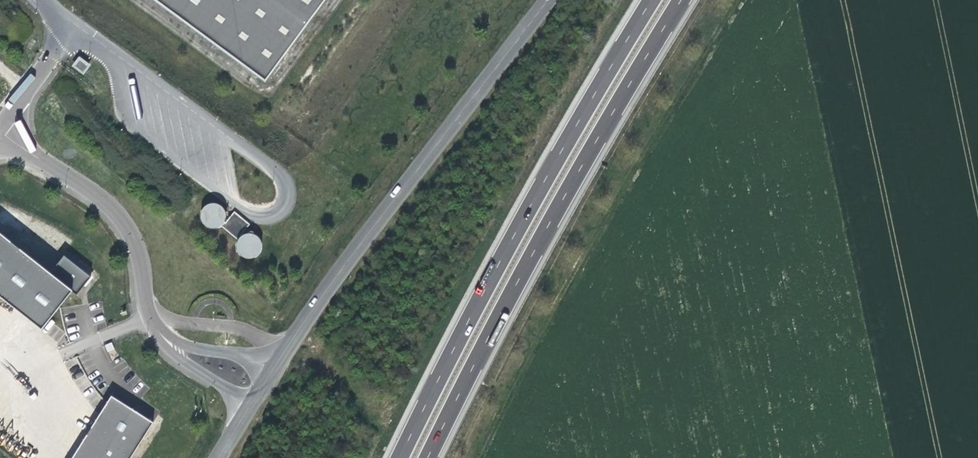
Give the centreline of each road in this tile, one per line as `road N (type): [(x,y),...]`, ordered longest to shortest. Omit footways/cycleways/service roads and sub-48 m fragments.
road 1 (motorway): [(424,457),(552,212),(679,0)]
road 2 (motorway): [(648,0),(554,157),(396,457)]
road 3 (secondary): [(545,0),(274,362)]
road 4 (unclassified): [(173,344),(143,294),(132,234),(108,206),(0,131)]

